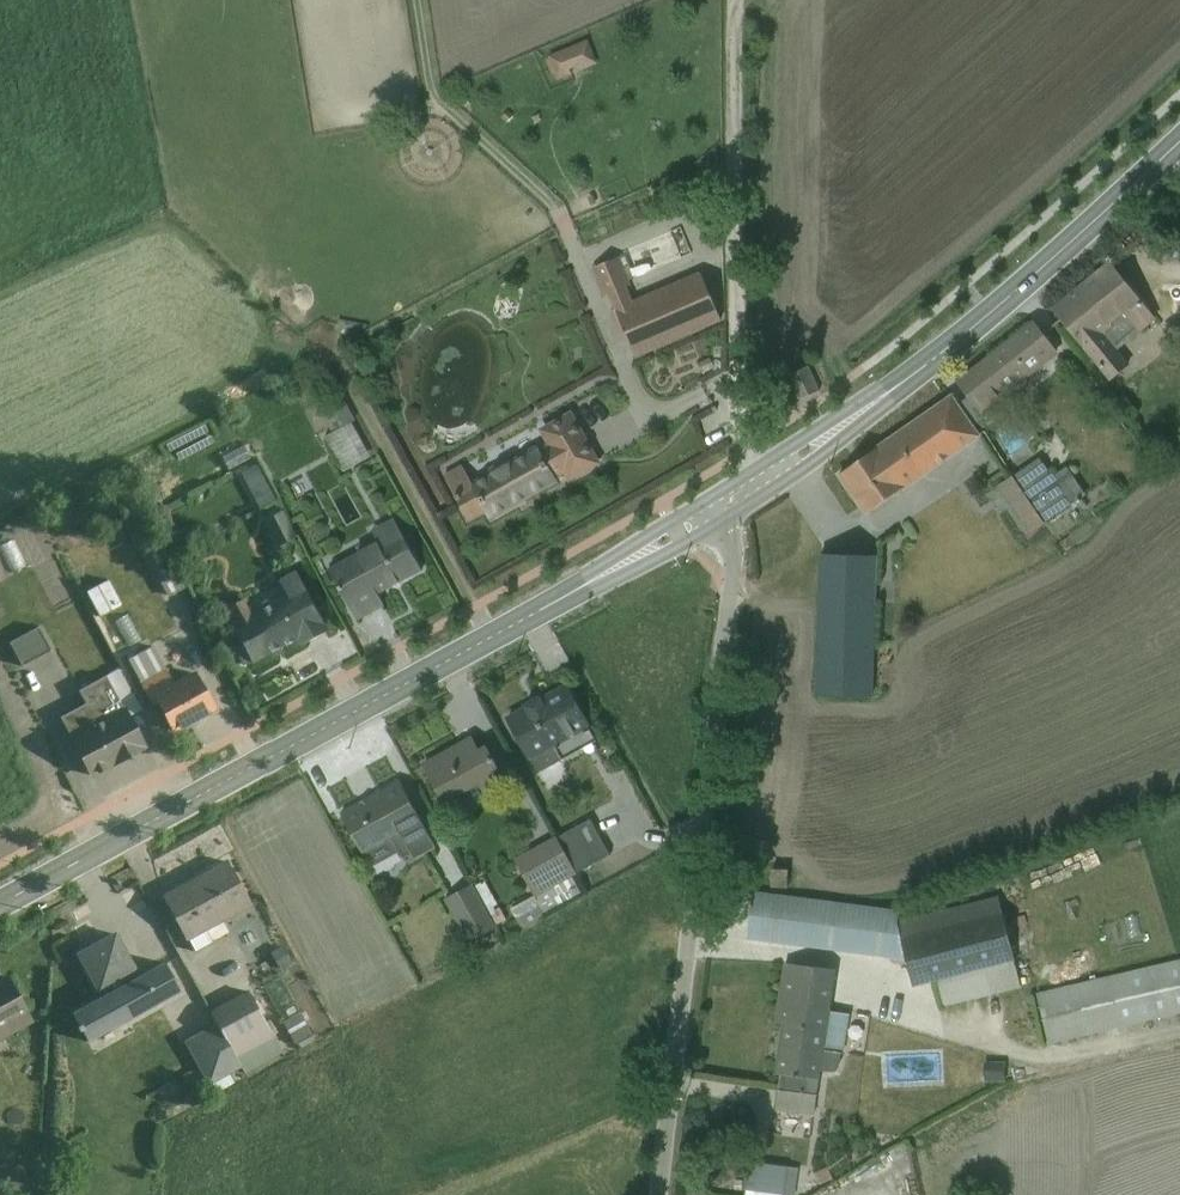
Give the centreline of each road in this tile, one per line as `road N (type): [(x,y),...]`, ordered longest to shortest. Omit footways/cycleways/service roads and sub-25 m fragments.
road 1 (secondary): [(739,494),(0,904)]
road 2 (unclassified): [(655,1194),(739,494)]
road 3 (secondary): [(1179,137),(931,359),(739,494)]
road 4 (track): [(739,494),(738,0)]

